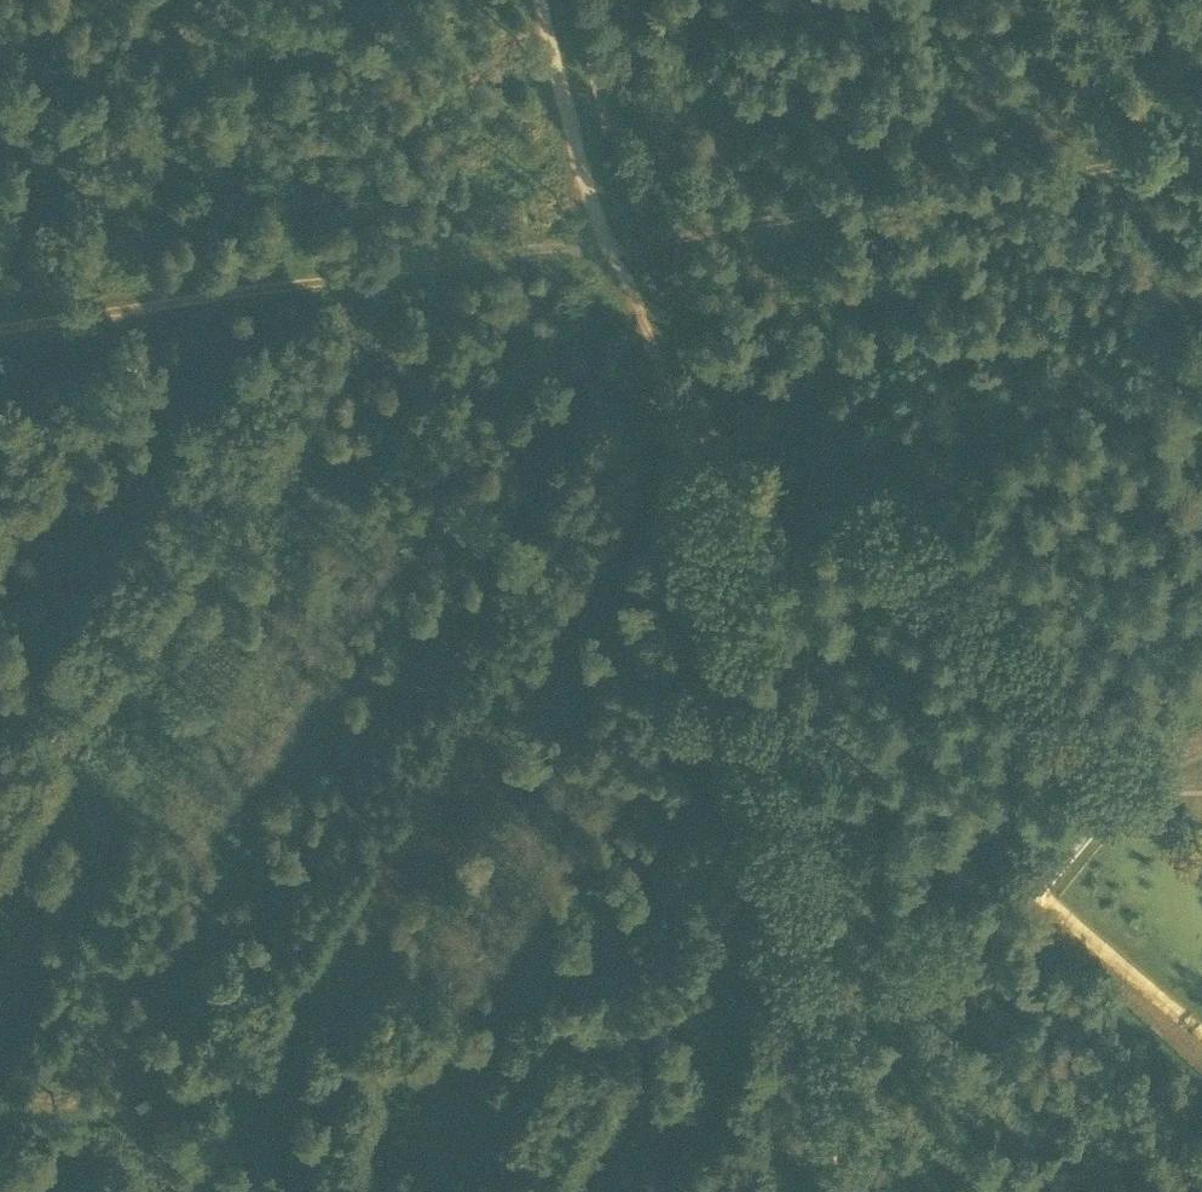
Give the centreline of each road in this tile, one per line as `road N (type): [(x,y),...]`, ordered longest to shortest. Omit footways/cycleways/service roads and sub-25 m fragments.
road 1 (track): [(851,1191),(621,267)]
road 2 (track): [(611,241),(0,331)]
road 3 (track): [(1201,154),(724,231),(621,267)]
road 4 (track): [(0,515),(109,1097)]
road 5 (track): [(611,241),(550,0)]

